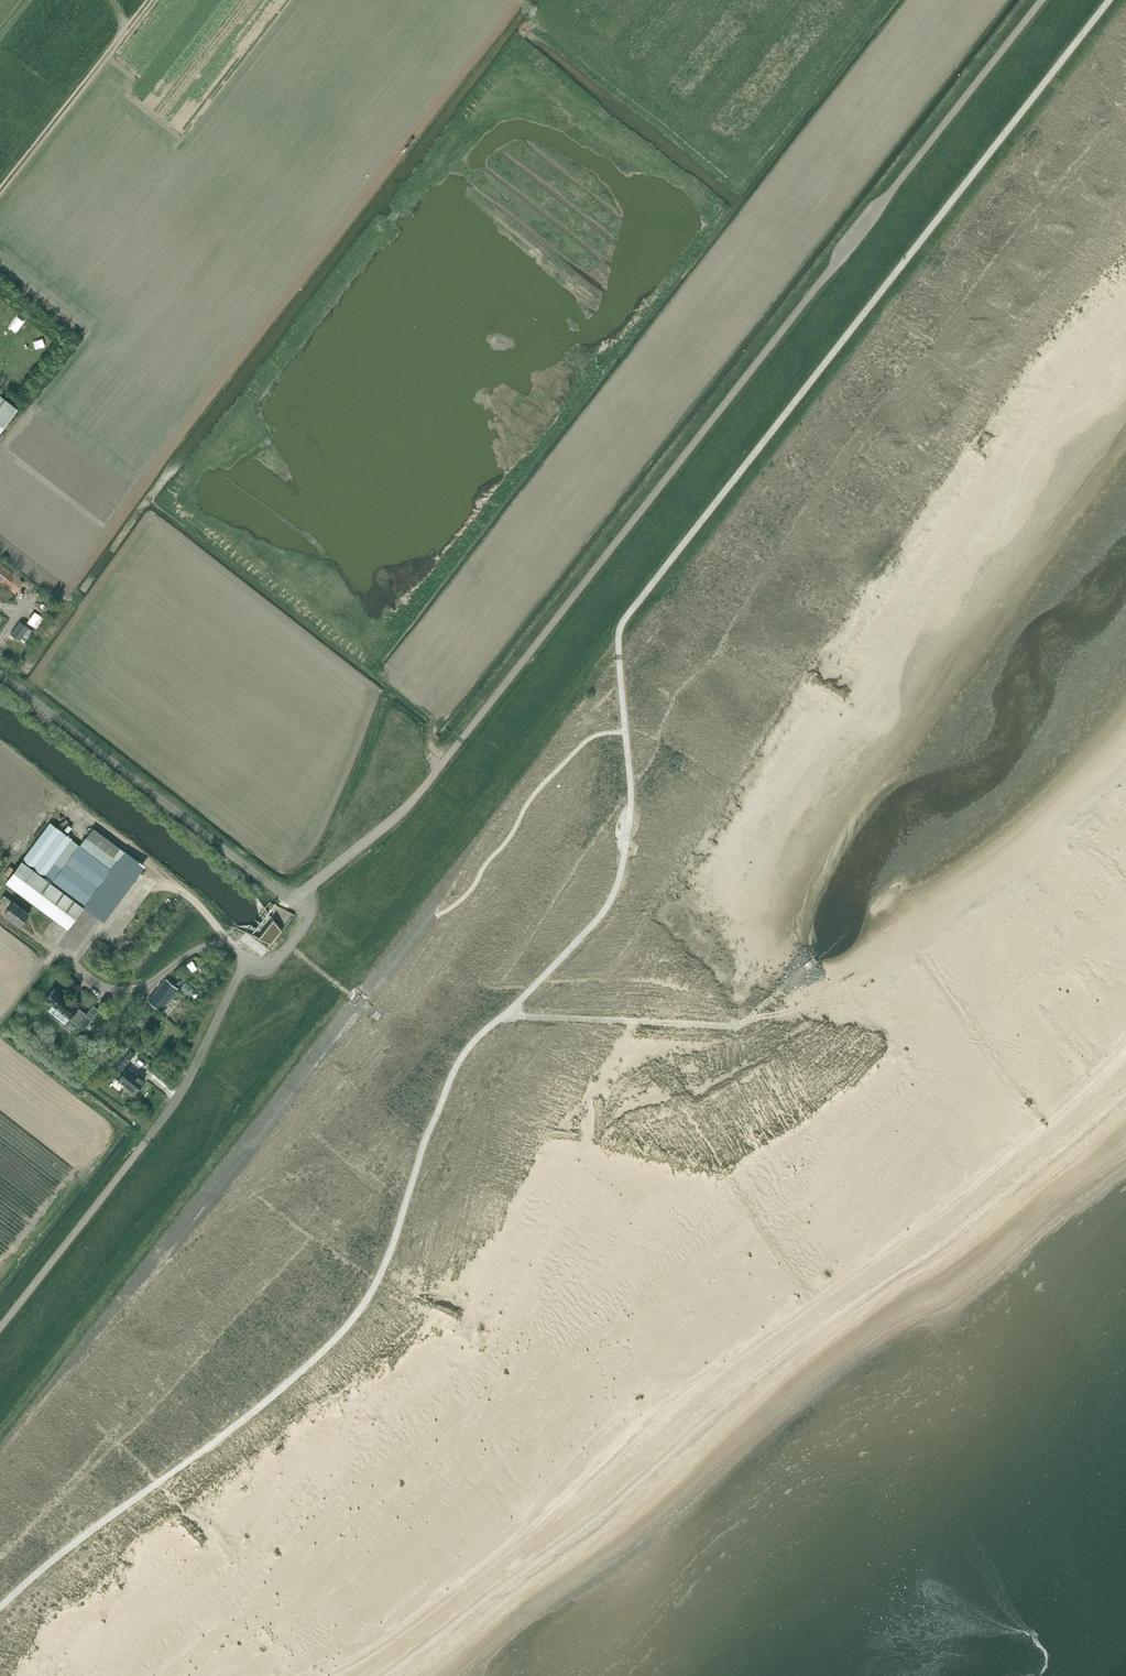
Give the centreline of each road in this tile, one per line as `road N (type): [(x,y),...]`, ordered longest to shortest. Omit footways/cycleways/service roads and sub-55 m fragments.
road 1 (unclassified): [(305,893),(414,800),(461,744),(1044,0)]
road 2 (unclassified): [(0,1328),(171,1107),(240,974),(273,965),(288,946),(308,917),(305,893)]
road 3 (unclassified): [(305,893),(281,893),(0,675)]
road 4 (track): [(0,193),(151,0)]

